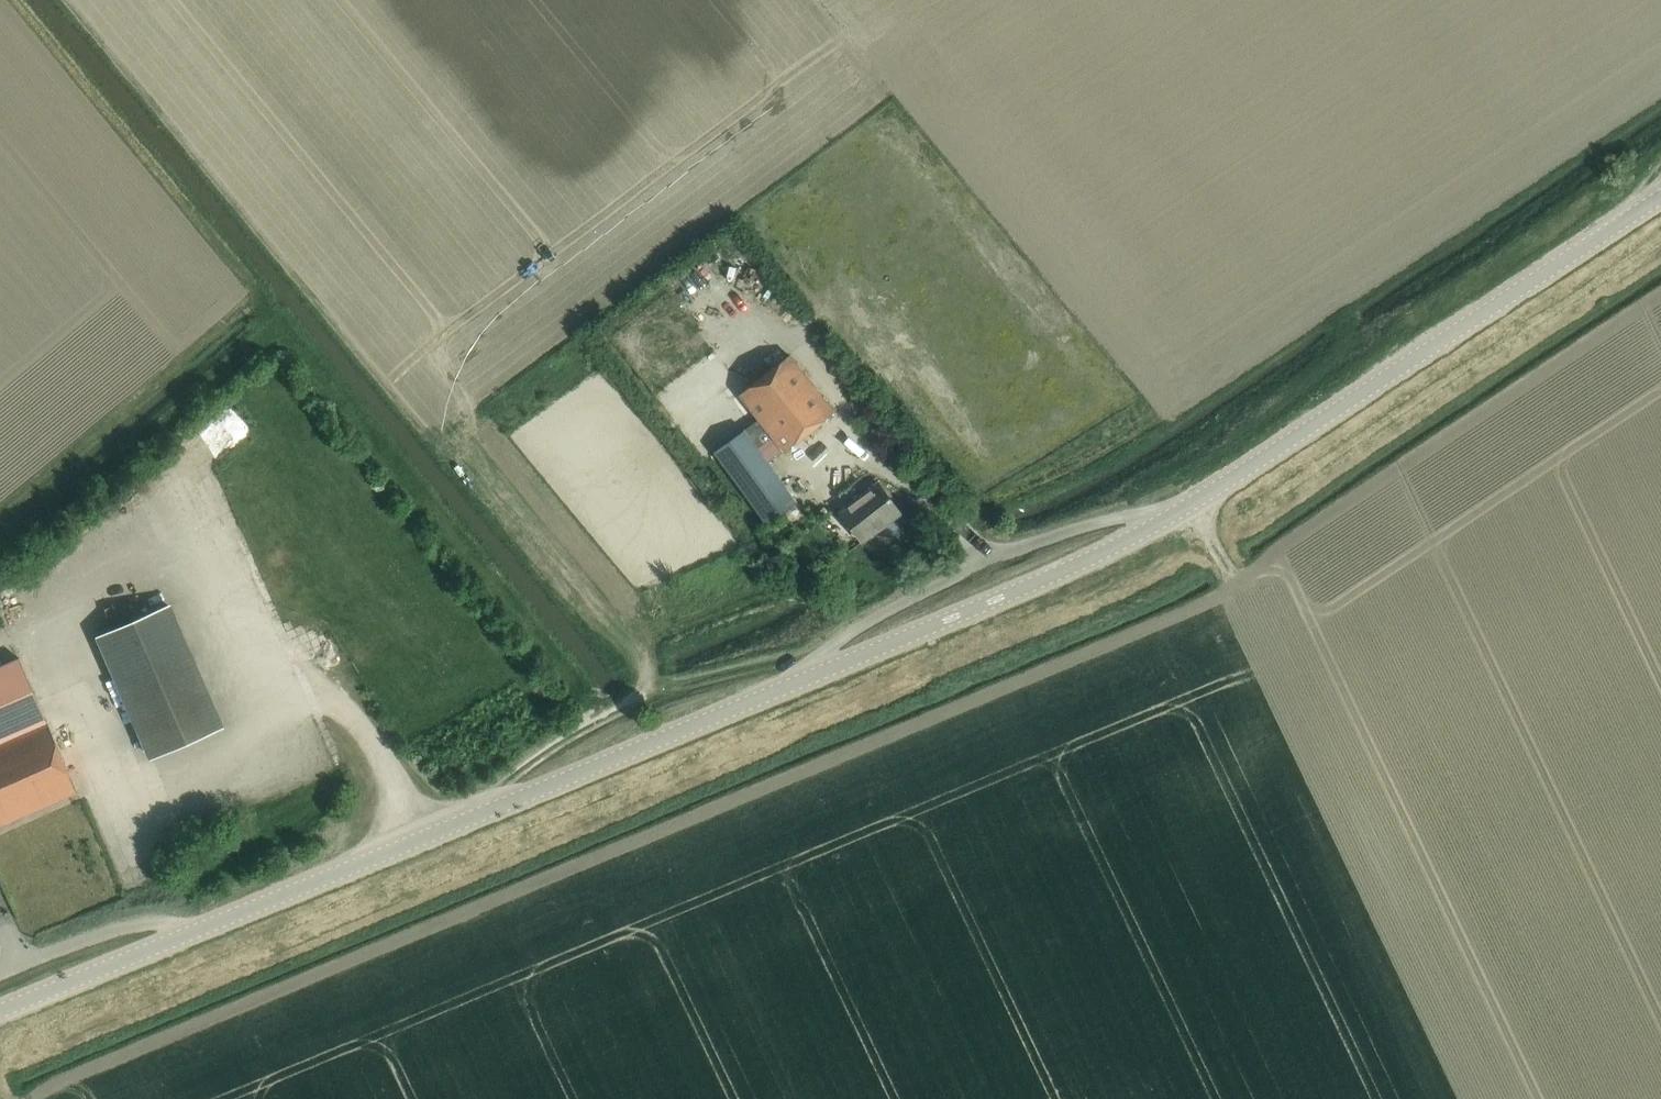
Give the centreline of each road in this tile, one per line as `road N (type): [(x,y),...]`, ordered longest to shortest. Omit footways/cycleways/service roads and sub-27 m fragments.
road 1 (tertiary): [(0,1015),(1077,570),(1660,203)]

